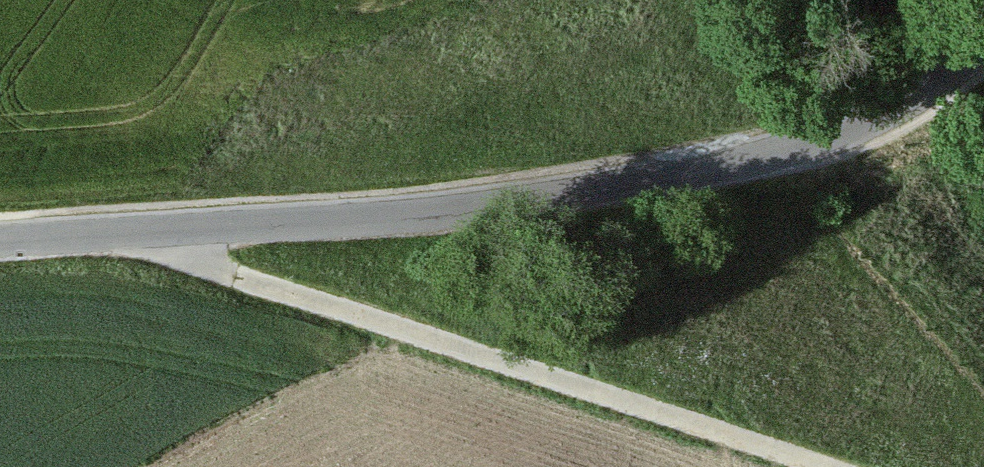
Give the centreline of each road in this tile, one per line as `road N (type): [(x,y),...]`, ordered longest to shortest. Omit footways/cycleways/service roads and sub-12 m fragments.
road 1 (tertiary): [(0,238),(363,218),(682,174),(853,125),(900,103),(983,42)]
road 2 (track): [(156,231),(242,280),(823,466)]

